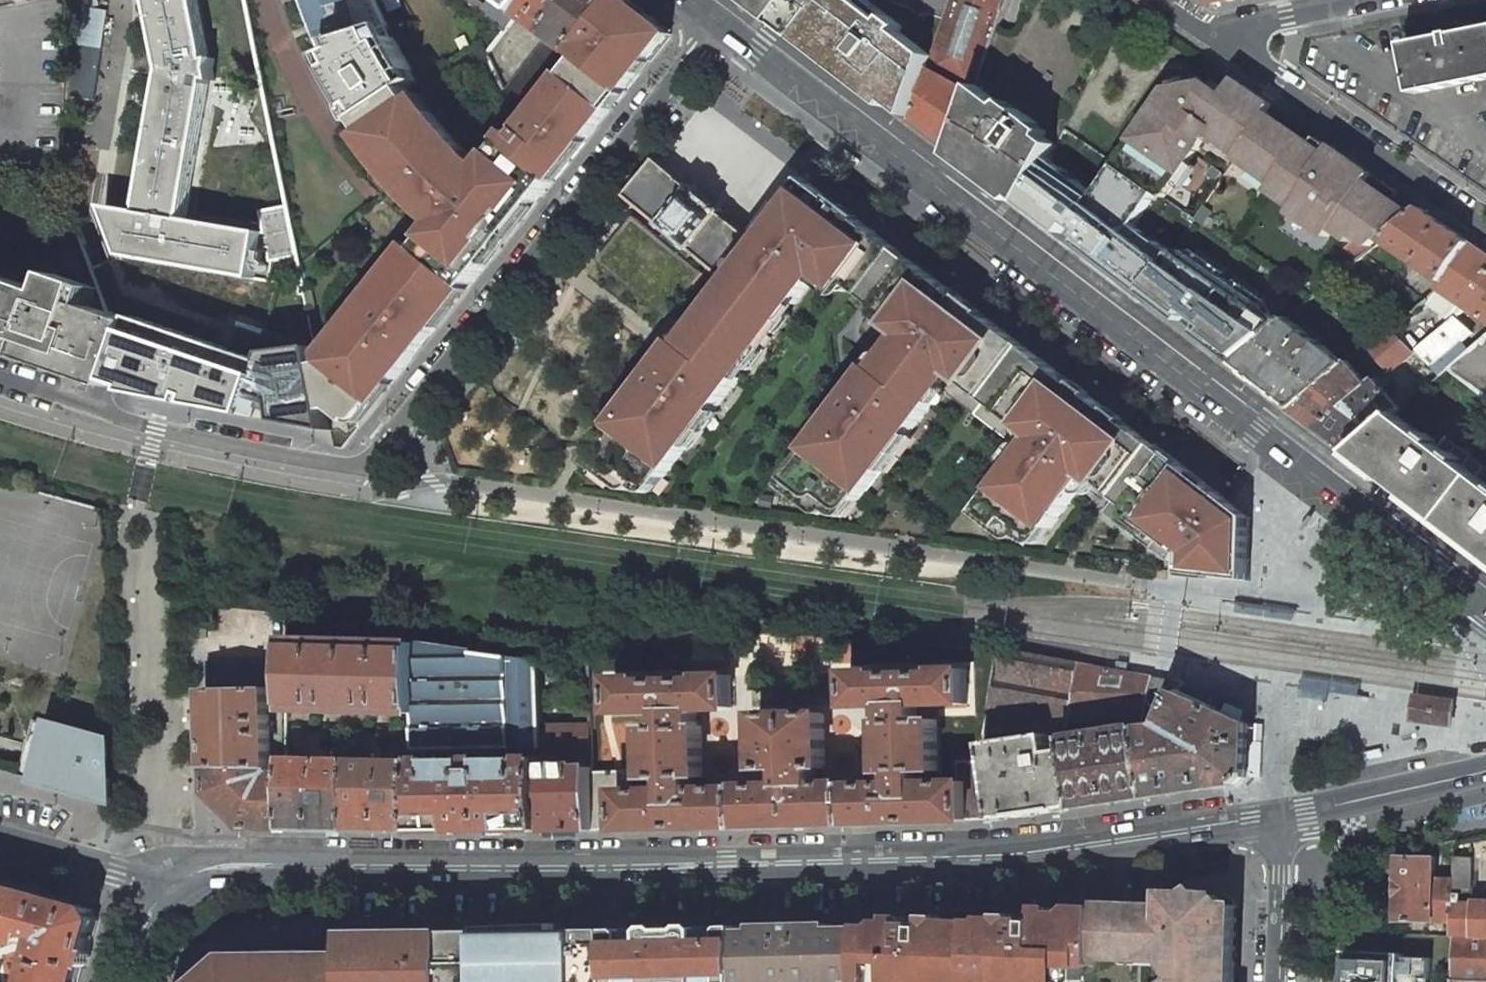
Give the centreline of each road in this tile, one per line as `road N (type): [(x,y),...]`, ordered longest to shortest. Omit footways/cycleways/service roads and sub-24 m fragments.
road 1 (tertiary): [(169,889),(203,869),(232,864),(727,865),(1018,855),(1281,815)]
road 2 (secondary): [(714,19),(1485,609)]
road 3 (residential): [(714,19),(361,465),(156,429),(0,378)]
road 4 (residential): [(1225,45),(1485,227)]
road 5 (tertiary): [(1281,815),(1485,776)]
road 6 (residential): [(0,843),(169,889)]
road 7 (residential): [(1281,815),(1275,981)]
road 8 (residential): [(1225,45),(1240,25),(1364,0)]

